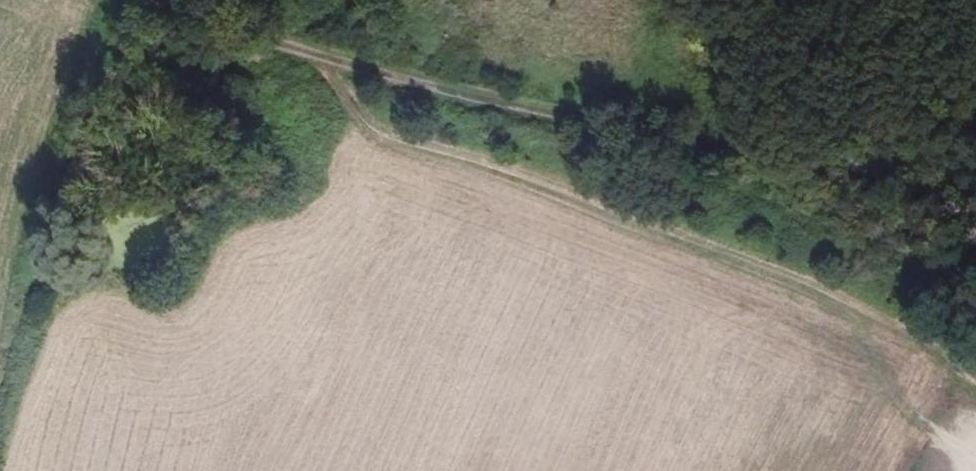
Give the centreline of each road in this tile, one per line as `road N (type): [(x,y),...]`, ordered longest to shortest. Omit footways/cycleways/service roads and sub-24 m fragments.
road 1 (track): [(326,61),(353,148),(413,200),(748,307),(975,390)]
road 2 (track): [(975,147),(818,170),(326,61)]
road 3 (track): [(326,61),(132,0)]

